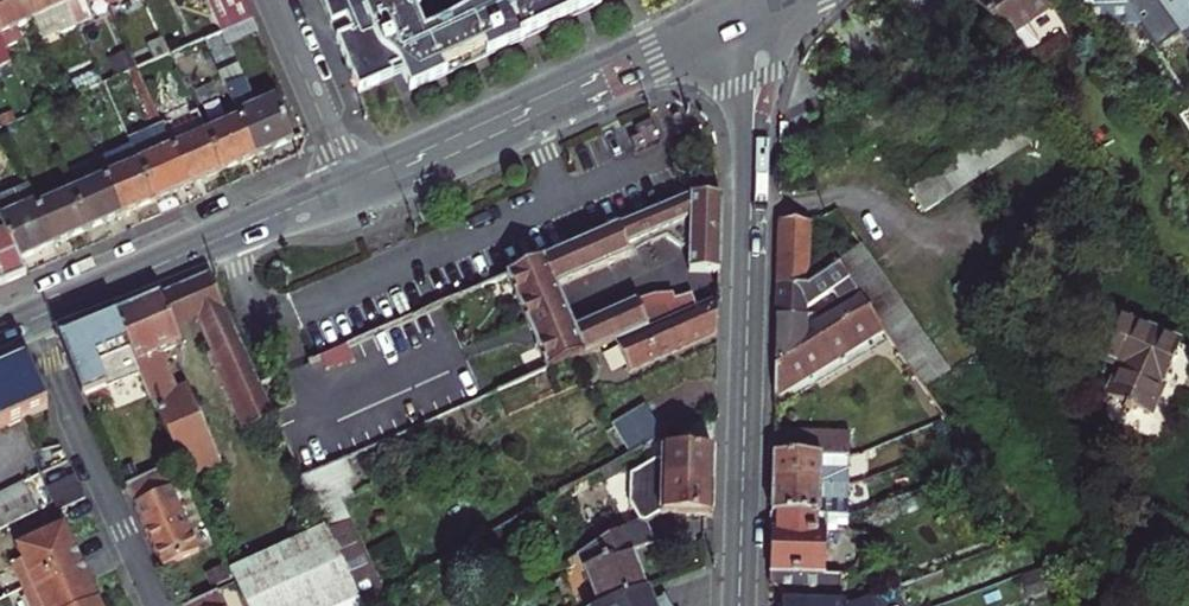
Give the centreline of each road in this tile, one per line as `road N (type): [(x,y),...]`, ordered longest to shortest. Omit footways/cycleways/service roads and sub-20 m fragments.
road 1 (tertiary): [(759,4),(741,605)]
road 2 (secondary): [(351,186),(759,4)]
road 3 (secondary): [(30,318),(351,186)]
road 4 (residential): [(30,318),(157,605)]
road 5 (residential): [(351,186),(271,0)]

